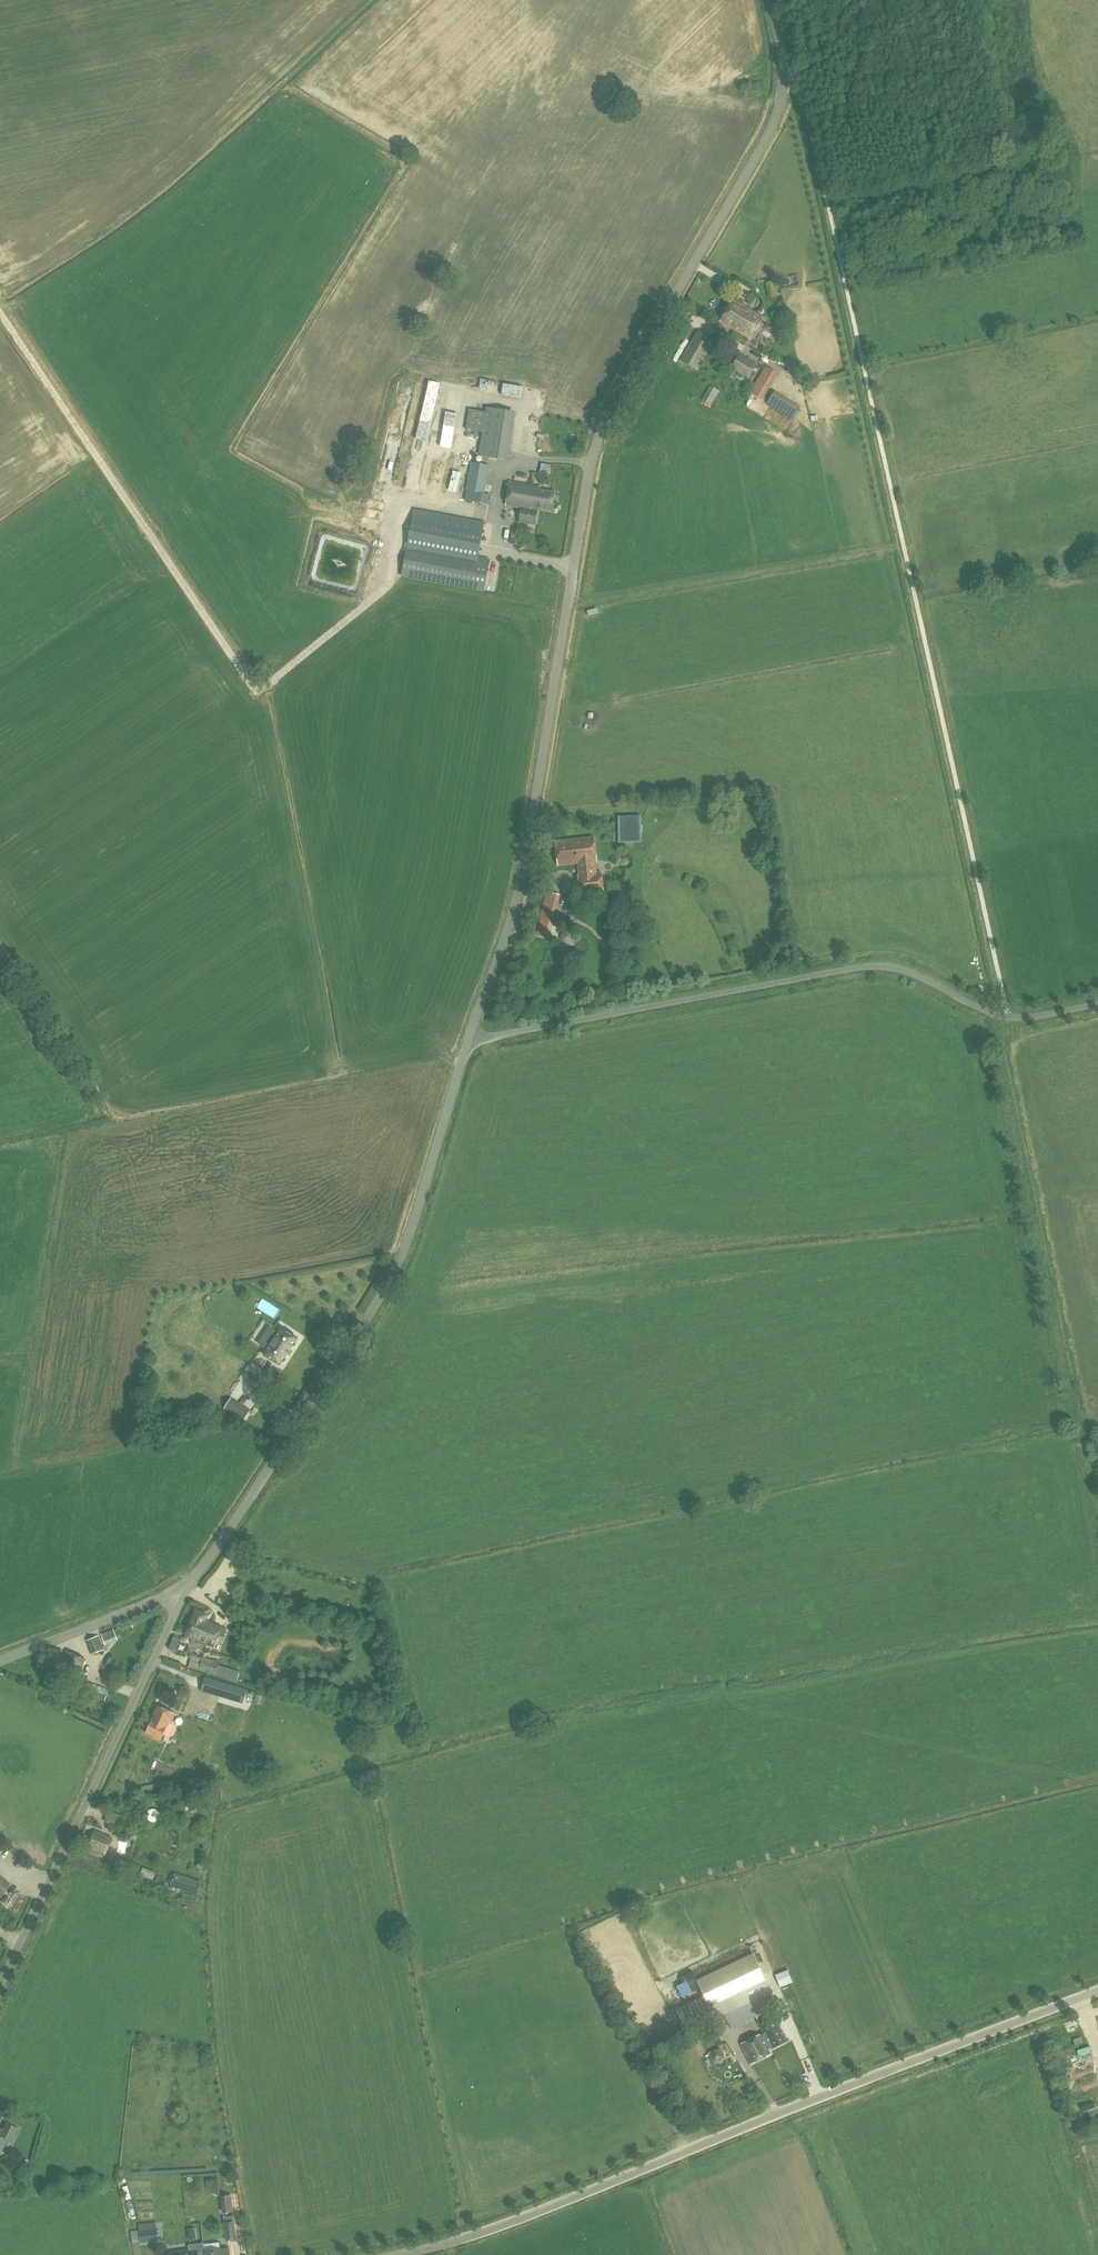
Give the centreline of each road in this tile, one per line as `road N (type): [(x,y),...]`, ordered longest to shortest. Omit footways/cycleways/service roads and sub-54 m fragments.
road 1 (unclassified): [(471,1033),(519,896),(604,426),(773,123),(784,87),(772,0)]
road 2 (track): [(576,567),(498,553),(497,518),(398,500),(386,584),(256,689),(0,312)]
road 3 (unclassified): [(398,2254),(471,2236),(1097,1991)]
road 4 (unclassified): [(471,1033),(876,966),(1009,1017),(1097,1003)]
road 5 (unclassified): [(186,1588),(394,1274),(471,1033)]
road 6 (unclassified): [(0,1984),(186,1588)]
road 7 (track): [(904,547),(569,606)]
road 8 (unclassified): [(0,1662),(186,1588)]

